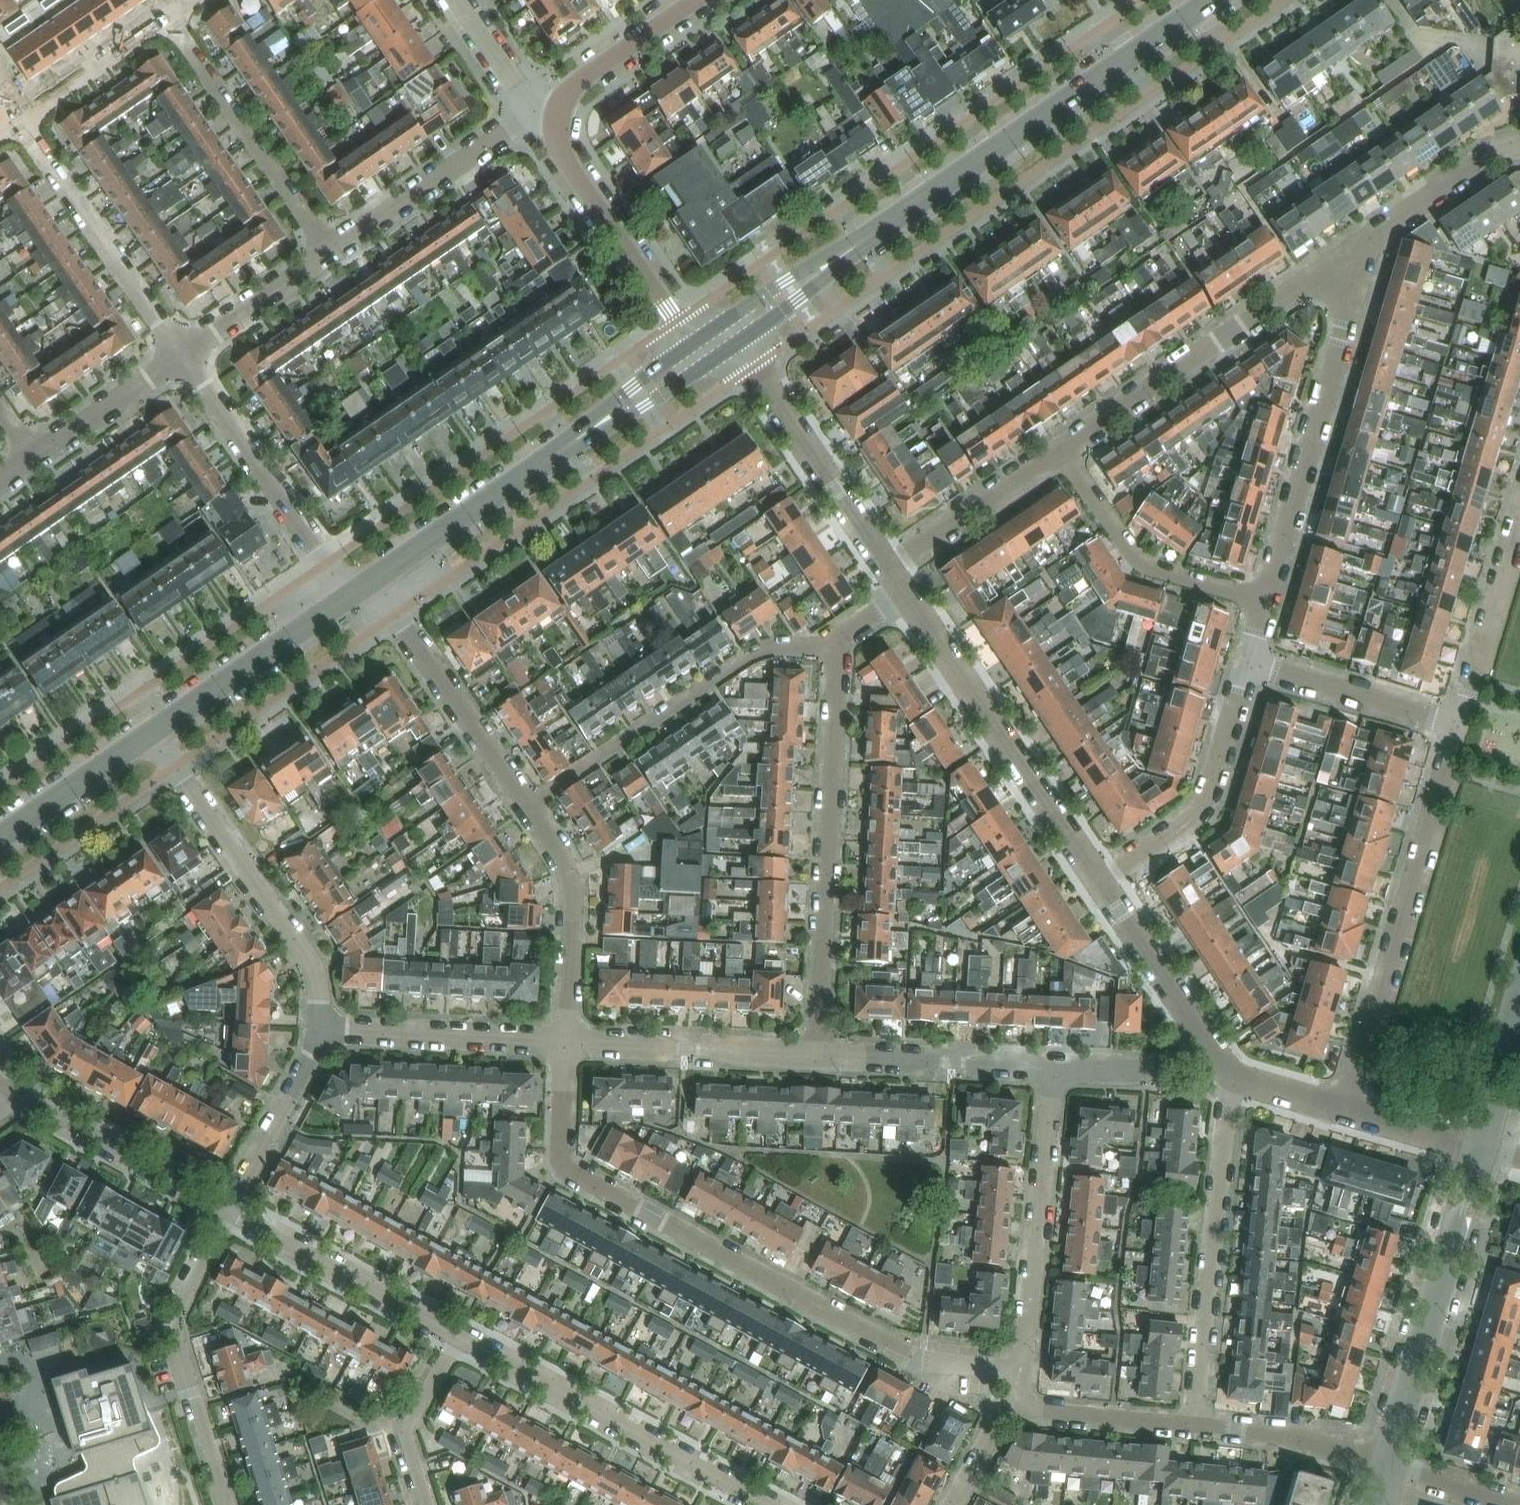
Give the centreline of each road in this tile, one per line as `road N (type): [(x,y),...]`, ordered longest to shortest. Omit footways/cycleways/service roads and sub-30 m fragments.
road 1 (residential): [(1022,1370),(917,1359),(571,1172),(561,1154),(565,1042)]
road 2 (residential): [(817,1055),(837,649)]
road 3 (residential): [(1342,1110),(1457,723)]
road 4 (residential): [(1264,600),(1371,237)]
road 5 (residential): [(1061,449),(1371,237)]
road 6 (secondary): [(913,206),(1211,0)]
road 7 (residential): [(837,649),(786,646),(748,656),(528,806)]
road 8 (residential): [(768,1504),(458,1335)]
road 9 (residential): [(1195,1425),(1233,1075)]
road 10 (residential): [(1100,882),(905,592)]
road 11 (residential): [(319,1029),(319,987),(308,957),(151,733)]
road 12 (unclassified): [(1388,1466),(1480,1147)]
road 13 (residential): [(227,1210),(175,1335),(220,1473),(221,1504)]
road 14 (residential): [(1022,1370),(1055,1067)]
road 15 (residential): [(349,596),(183,355)]
road 16 (residential): [(183,355),(20,119)]
road 17 (residential): [(330,251),(168,18)]
road 18 (residential): [(1100,882),(1197,814),(1247,662)]
road 19 (residential): [(528,806),(372,580)]
road 20 (residential): [(887,567),(735,343)]
road 21 (residential): [(691,344),(564,155),(558,114)]
road 22 (residential): [(330,251),(507,130),(558,114)]
road 23 (residential): [(1264,600),(1141,560),(1061,449)]
road 24 (residential): [(458,1335),(227,1210)]
road 25 (residential): [(817,1055),(565,1042)]
road 26 (residential): [(565,1042),(572,885),(528,806)]
road 27 (residential): [(565,1042),(319,1029)]
road 28 (secondary): [(151,733),(349,596)]
road 29 (residential): [(1055,1067),(817,1055)]
road 30 (secondary): [(735,343),(913,206)]
road 31 (secondary): [(913,206),(722,323)]
road 32 (secondary): [(517,480),(705,364)]
road 33 (secondary): [(691,344),(517,480)]
road 34 (residential): [(1457,723),(1247,662)]
road 35 (residential): [(1457,723),(1519,519)]
road 36 (residential): [(887,567),(1061,449)]
road 37 (residential): [(227,1210),(45,1108)]
road 38 (residential): [(227,1210),(319,1029)]
road 39 (residential): [(1388,1466),(1277,1433),(1195,1425)]
road 40 (residential): [(1195,1425),(1005,1408)]
road 41 (residential): [(1205,1038),(1100,882)]
road 42 (residential): [(428,1504),(405,1433),(458,1335)]
road 43 (residential): [(558,114),(587,75),(695,0)]
road 44 (residential): [(183,355),(330,251)]
road 45 (residential): [(20,119),(168,18)]
road 46 (residential): [(36,455),(183,355)]
road 47 (secondary): [(372,580),(517,480)]
road 48 (residential): [(1371,237),(1484,159),(1519,147)]
road 49 (secondary): [(17,825),(151,733)]
road 50 (residential): [(1205,1038),(1136,1070),(1055,1067)]
road 51 (residential): [(558,114),(516,87),(457,0)]
road 52 (unclassified): [(1480,1147),(1519,1009)]
road 53 (residential): [(1480,1147),(1342,1110)]
road 54 (residential): [(1388,1466),(1519,1504)]

